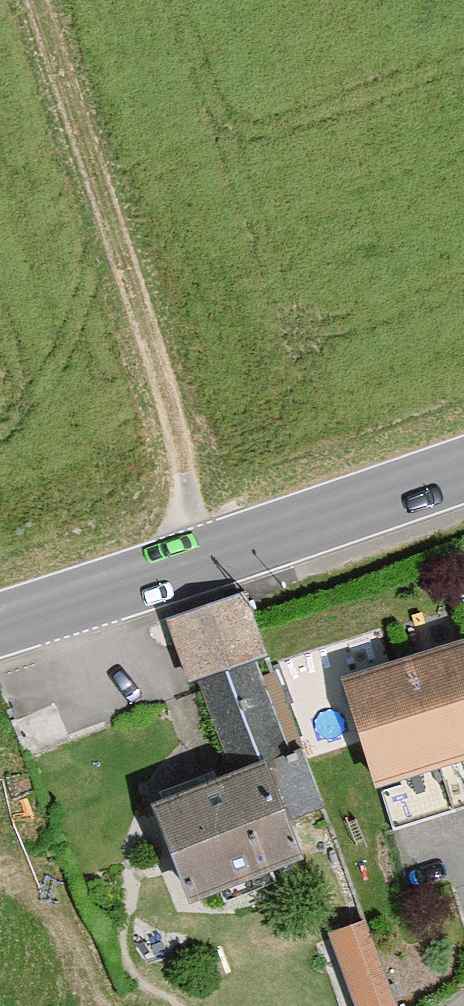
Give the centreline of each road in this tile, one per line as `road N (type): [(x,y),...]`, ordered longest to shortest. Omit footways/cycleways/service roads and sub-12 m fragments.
road 1 (track): [(199,564),(182,455),(40,0)]
road 2 (secondary): [(463,469),(0,626)]

